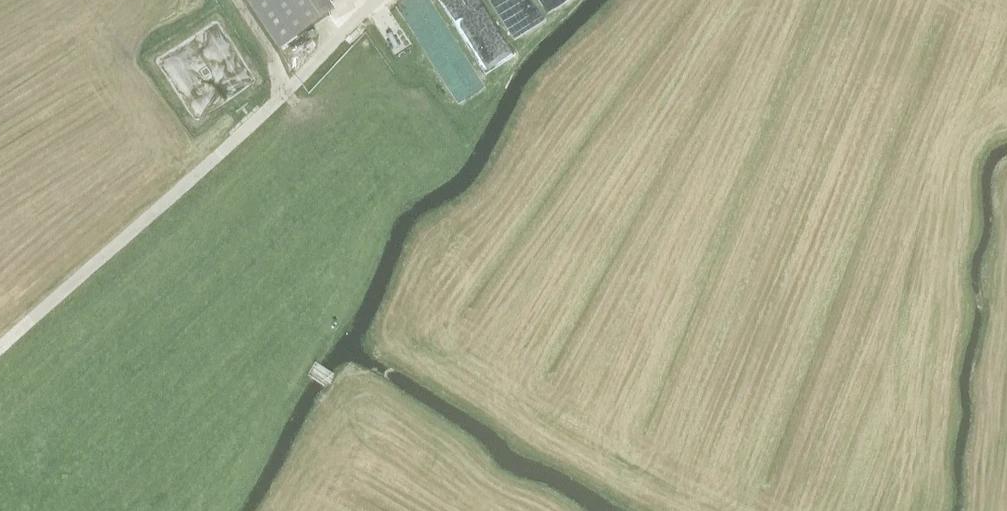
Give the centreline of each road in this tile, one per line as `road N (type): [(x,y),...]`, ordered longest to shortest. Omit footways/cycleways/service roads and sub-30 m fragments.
road 1 (track): [(0,346),(218,155),(346,28)]

